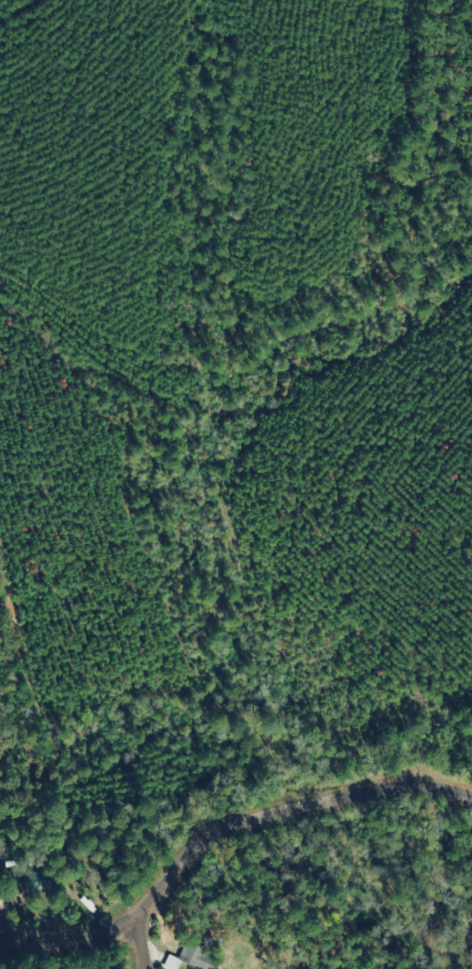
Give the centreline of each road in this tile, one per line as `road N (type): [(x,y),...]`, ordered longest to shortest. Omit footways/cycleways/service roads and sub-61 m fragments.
road 1 (residential): [(0,950),(132,933),(192,863),(277,823),(446,803),(471,810)]

